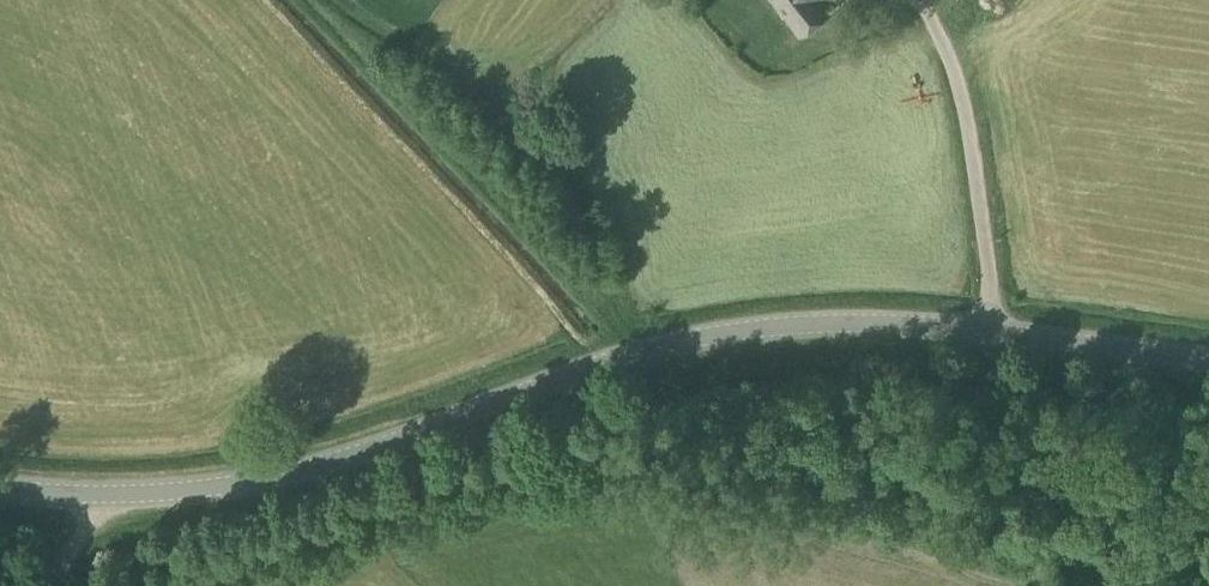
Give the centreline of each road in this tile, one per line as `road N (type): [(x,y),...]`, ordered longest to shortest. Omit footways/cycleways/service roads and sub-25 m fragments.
road 1 (tertiary): [(1208,365),(956,332),(779,329),(608,364),(183,488),(55,496),(0,490)]
road 2 (track): [(608,364),(270,0)]

